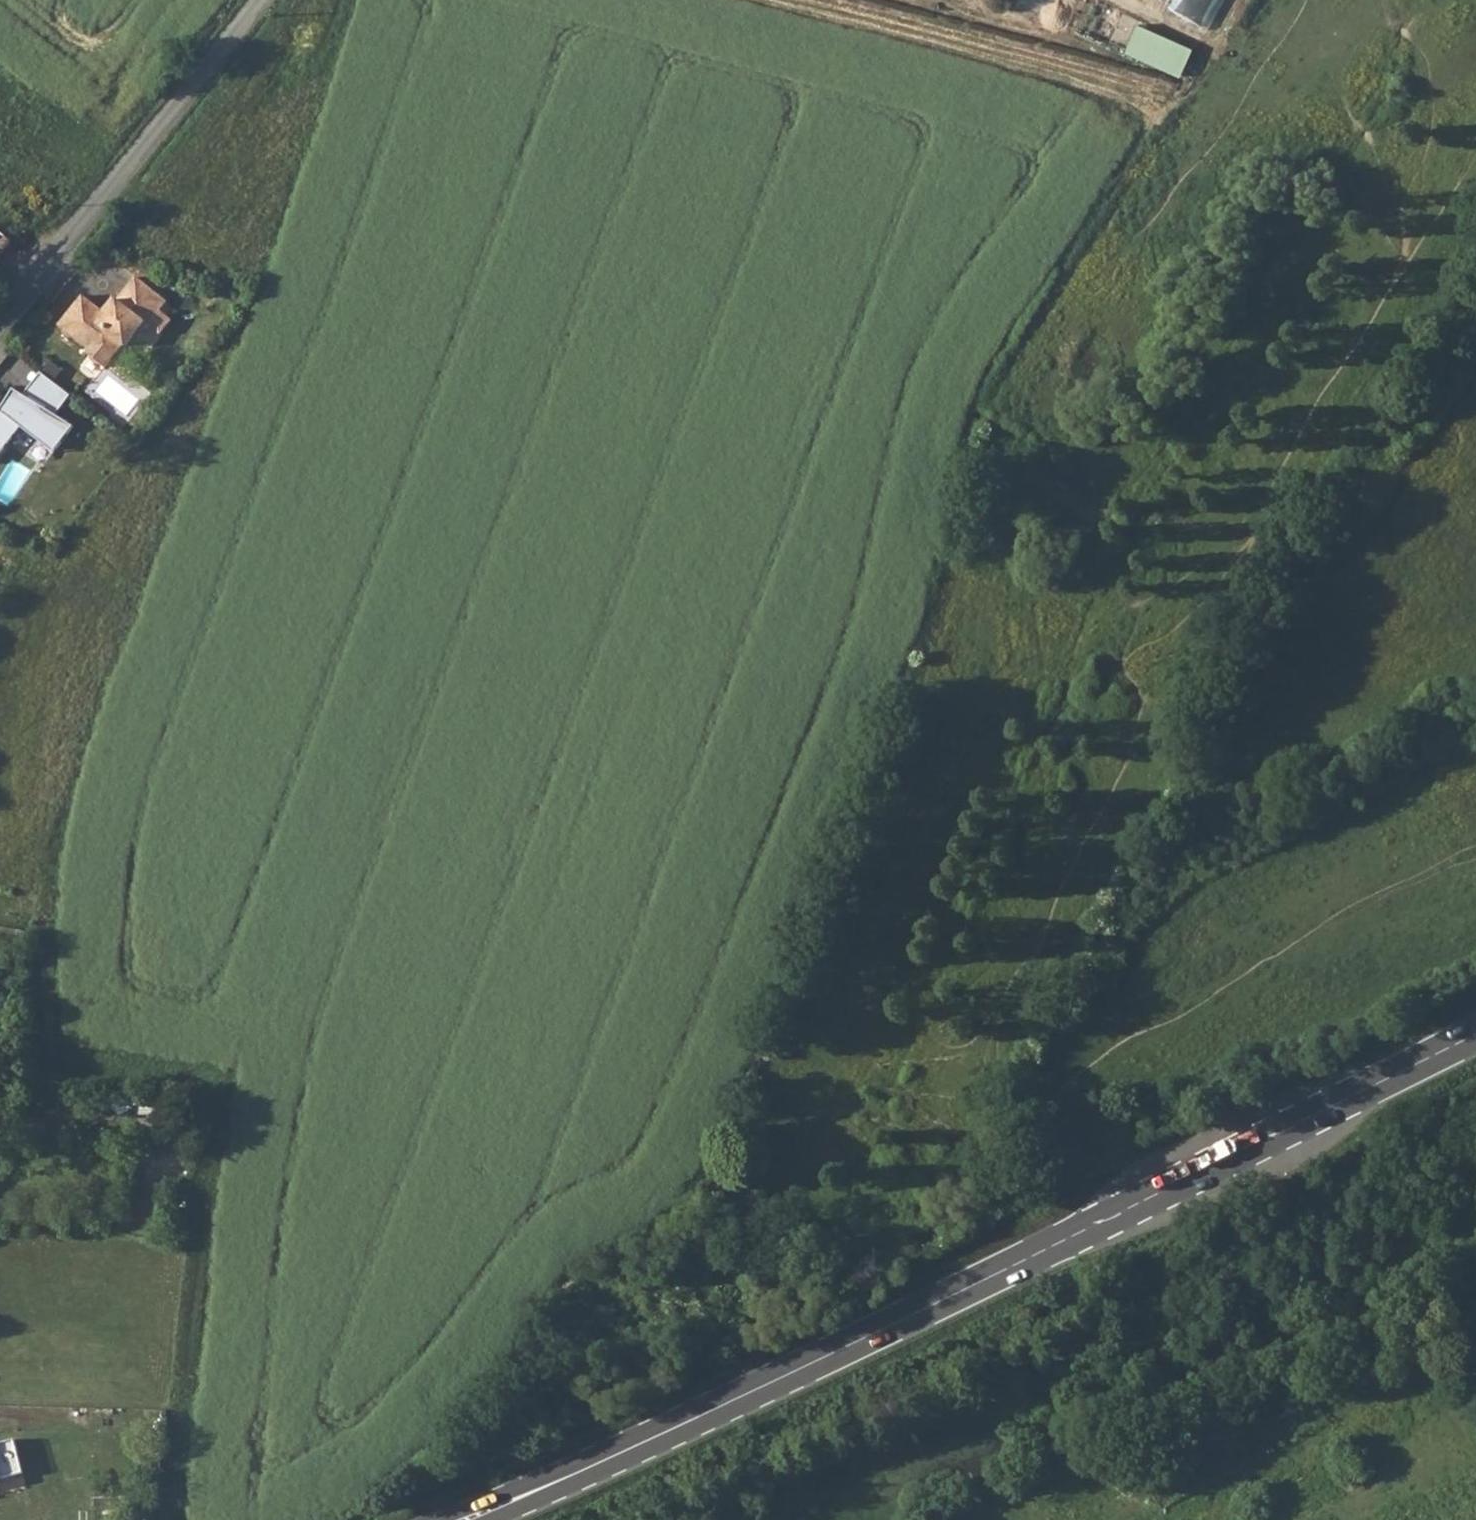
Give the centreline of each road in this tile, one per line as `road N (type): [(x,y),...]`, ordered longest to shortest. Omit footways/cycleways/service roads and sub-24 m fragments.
road 1 (primary): [(465,1519),(652,1445),(1475,1035)]
road 2 (unclassified): [(0,325),(263,0)]

